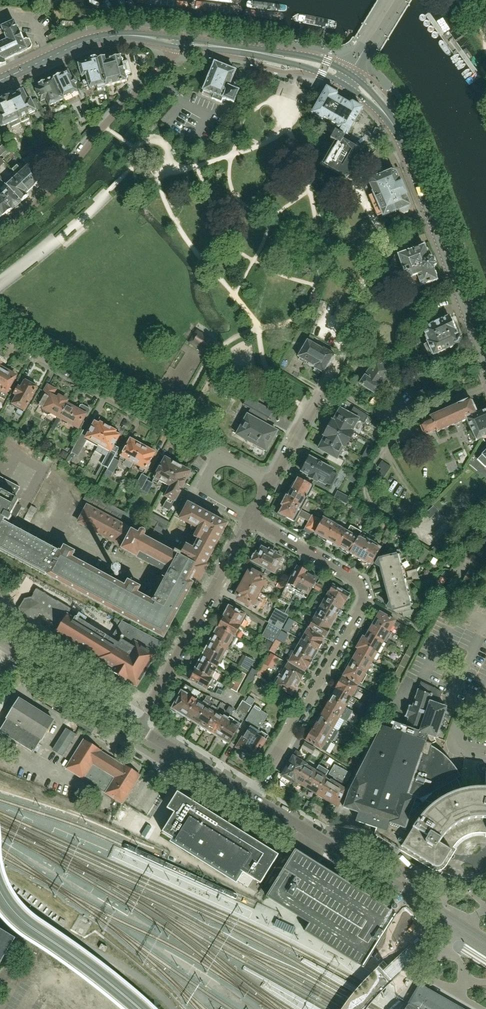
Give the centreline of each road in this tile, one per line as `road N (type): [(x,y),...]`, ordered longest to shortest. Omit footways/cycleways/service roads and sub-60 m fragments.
road 1 (residential): [(252,520),(353,579),(363,601),(252,797)]
road 2 (secondary): [(485,363),(402,140),(346,78)]
road 3 (tertiary): [(485,942),(252,797)]
road 4 (residential): [(172,41),(162,69),(52,188),(0,227)]
road 5 (residential): [(218,454),(0,333)]
road 6 (residential): [(252,520),(139,727)]
road 7 (secondary): [(346,78),(284,57),(172,41)]
road 8 (tertiary): [(0,643),(139,727)]
road 9 (residential): [(271,483),(346,340)]
road 10 (secondary): [(0,79),(78,44),(134,36)]
road 11 (tertiary): [(252,797),(139,727)]

